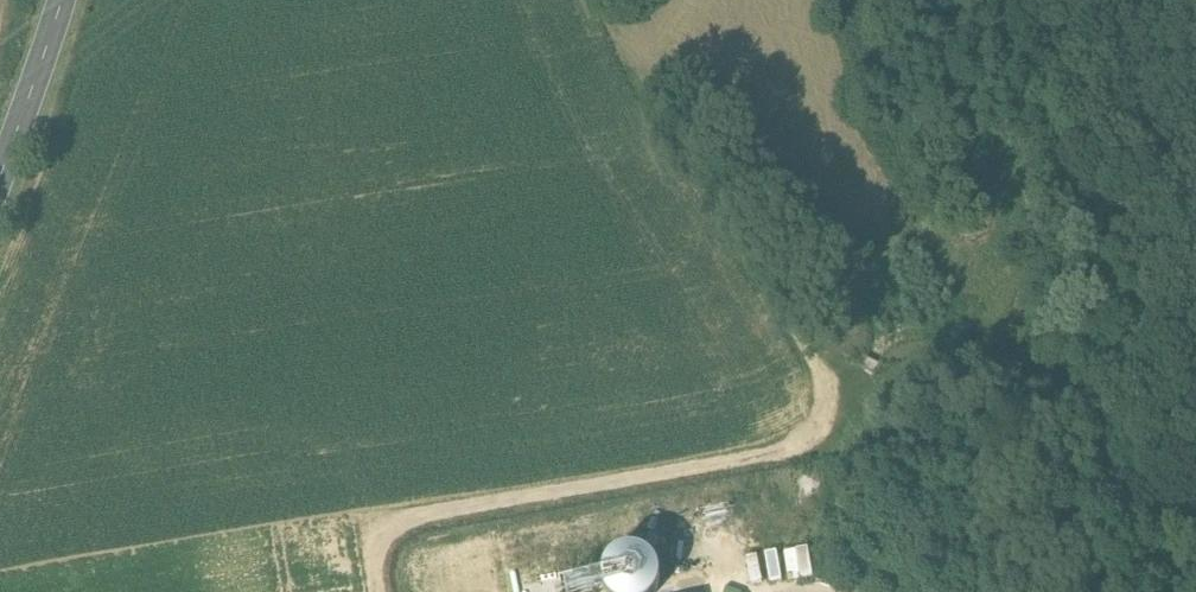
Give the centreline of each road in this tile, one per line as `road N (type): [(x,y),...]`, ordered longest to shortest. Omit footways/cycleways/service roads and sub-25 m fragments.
road 1 (track): [(820,386),(820,429),(806,444),(763,459),(422,517),(394,528),(377,546),(373,591)]
road 2 (track): [(834,0),(905,337),(894,363),(820,386)]
road 3 (track): [(598,0),(645,111),(820,386)]
road 4 (secondary): [(0,168),(61,0)]

